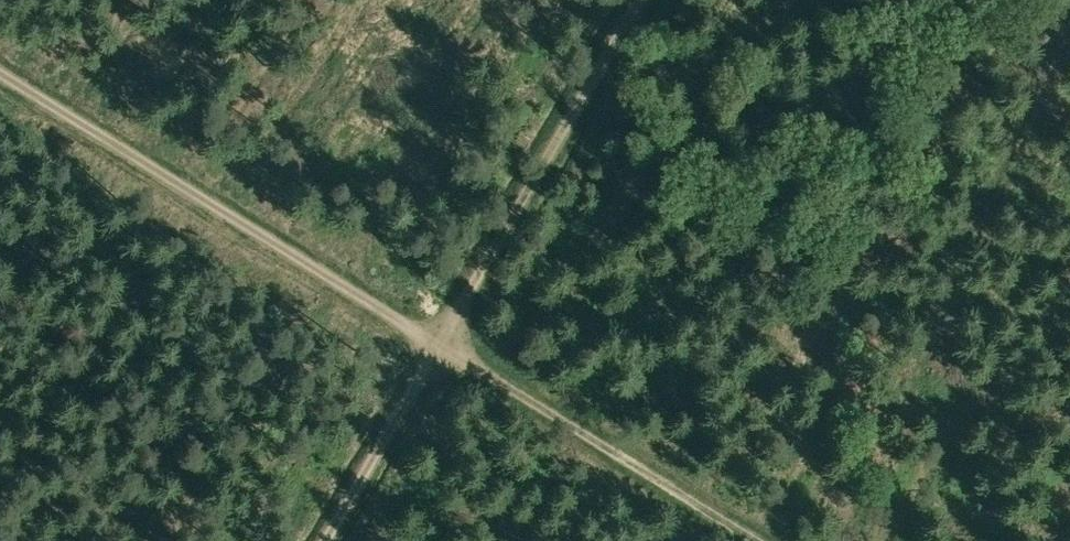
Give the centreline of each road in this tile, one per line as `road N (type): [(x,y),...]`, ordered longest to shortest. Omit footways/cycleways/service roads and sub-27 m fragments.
road 1 (track): [(763,540),(0,70)]
road 2 (track): [(326,540),(642,0)]

